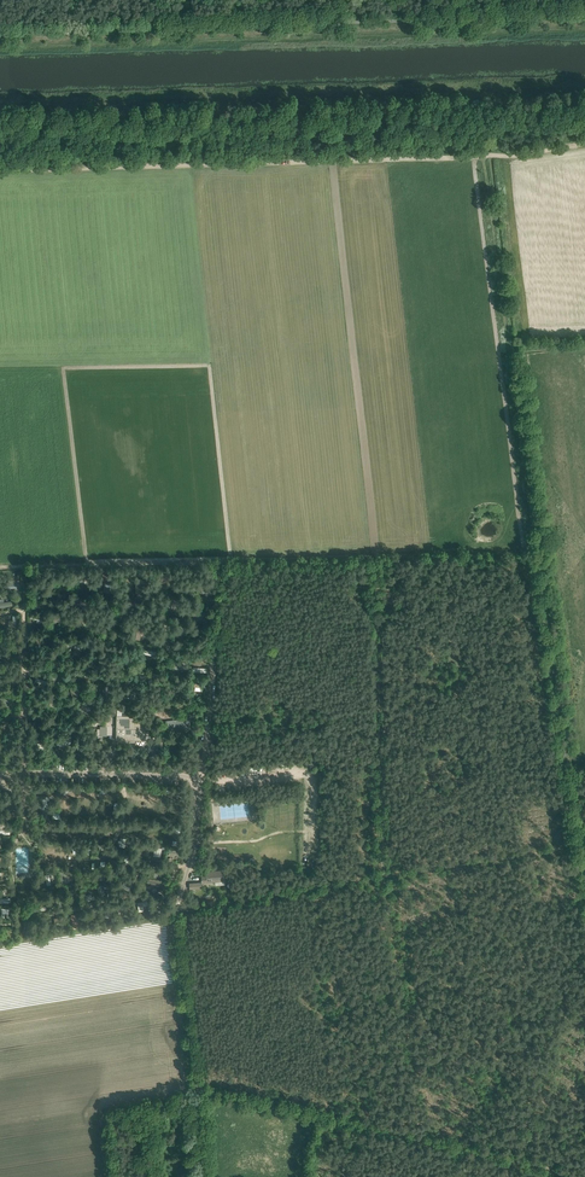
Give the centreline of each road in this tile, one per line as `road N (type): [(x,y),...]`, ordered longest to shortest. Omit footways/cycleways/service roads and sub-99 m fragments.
road 1 (track): [(421,1138),(383,875),(375,552)]
road 2 (track): [(584,139),(529,151),(0,170)]
road 3 (track): [(584,104),(428,115),(253,108),(0,122)]
road 4 (track): [(535,547),(0,565)]
road 5 (track): [(177,906),(571,842)]
road 6 (residential): [(24,675),(147,676),(159,662),(165,611),(133,598),(23,607)]
road 7 (track): [(535,547),(571,842)]
road 8 (unclassified): [(203,1176),(177,906)]
road 9 (residential): [(190,863),(199,792),(188,776),(23,772)]
road 10 (residential): [(190,863),(177,865),(173,883),(159,891),(0,924)]
road 11 (track): [(484,153),(509,352)]
road 12 (track): [(509,352),(535,547)]

